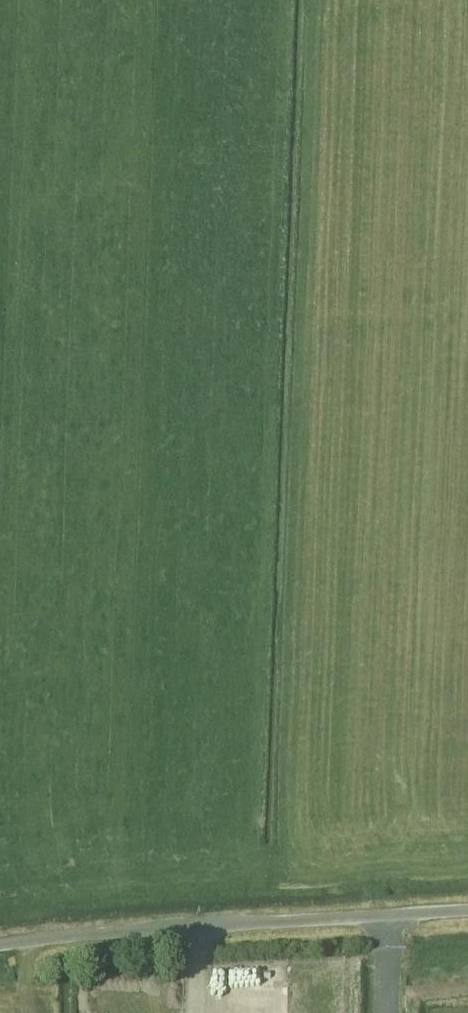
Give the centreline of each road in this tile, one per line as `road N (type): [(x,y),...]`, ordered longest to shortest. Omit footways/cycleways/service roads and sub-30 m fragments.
road 1 (unclassified): [(0,935),(467,893)]

